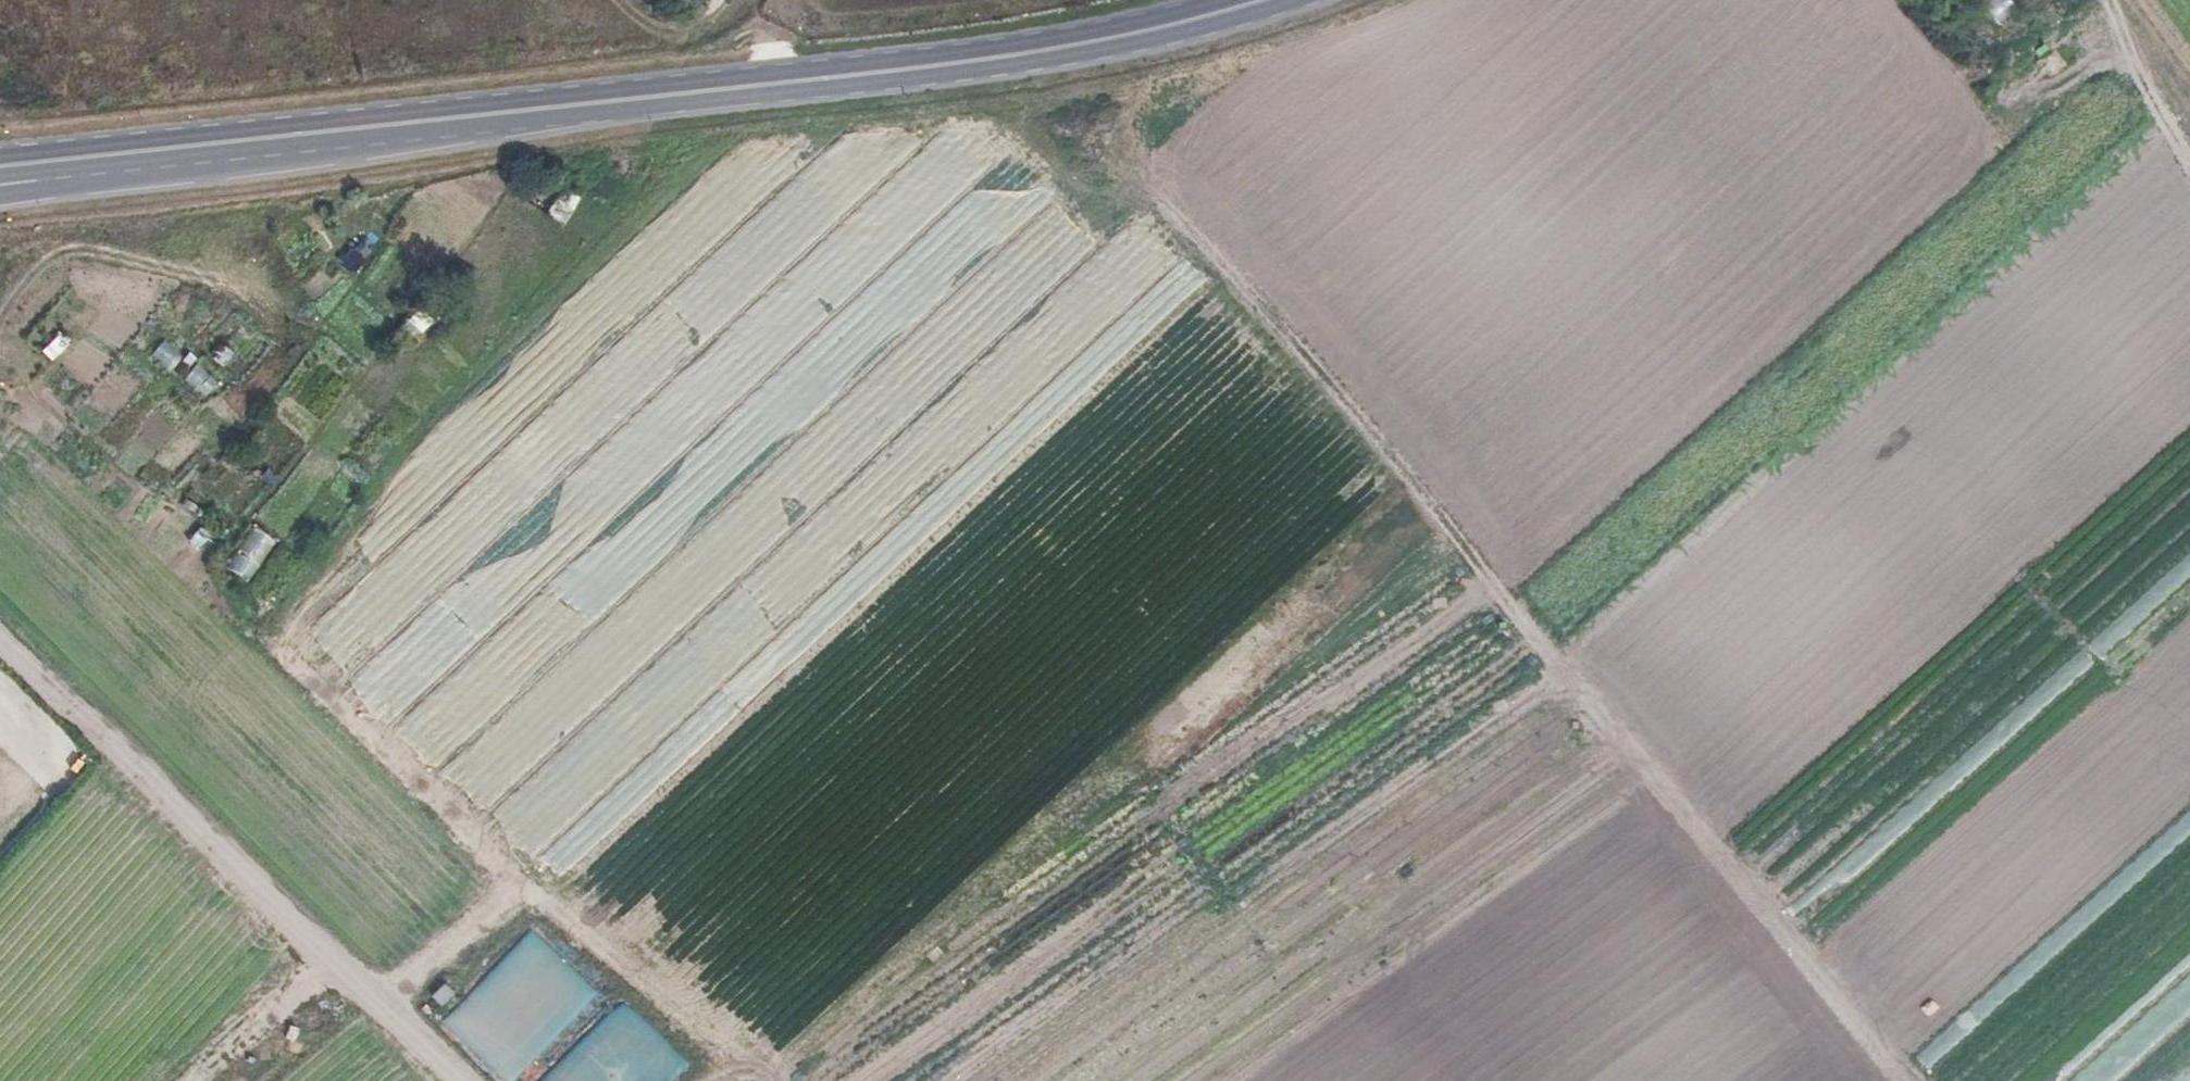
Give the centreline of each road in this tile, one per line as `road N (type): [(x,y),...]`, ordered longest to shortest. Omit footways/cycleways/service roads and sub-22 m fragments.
road 1 (track): [(1903,1080),(1471,563),(1452,525),(1123,146)]
road 2 (secondary): [(77,161),(1041,50),(1255,0)]
road 3 (track): [(484,1080),(0,633)]
road 4 (track): [(206,1080),(354,959)]
road 5 (track): [(2111,0),(2143,100),(2189,168)]

